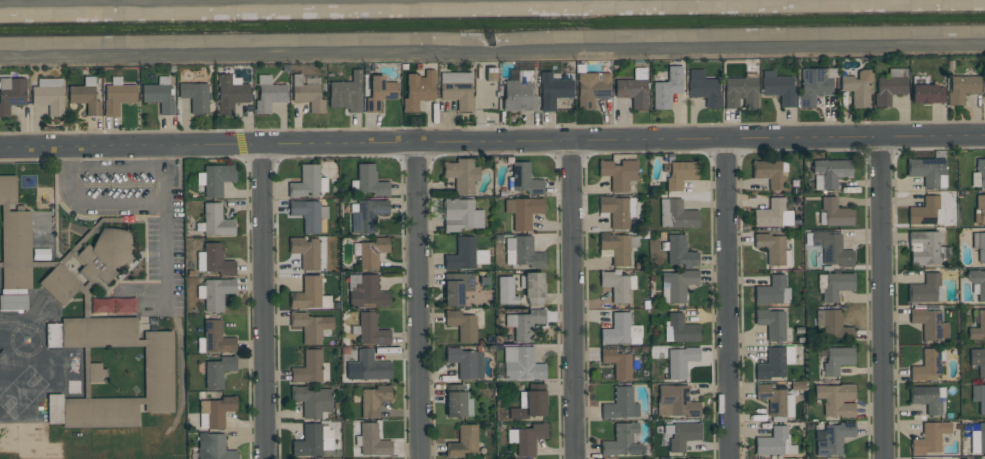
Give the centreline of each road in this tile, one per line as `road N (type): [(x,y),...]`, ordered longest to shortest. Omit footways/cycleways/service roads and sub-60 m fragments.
road 1 (residential): [(984,138),(0,147)]
road 2 (residential): [(880,139),(884,458)]
road 3 (residential): [(571,140),(575,458)]
road 4 (residential): [(727,141),(729,458)]
road 5 (residential): [(418,143),(422,458)]
road 6 (residential): [(261,145),(265,458)]

